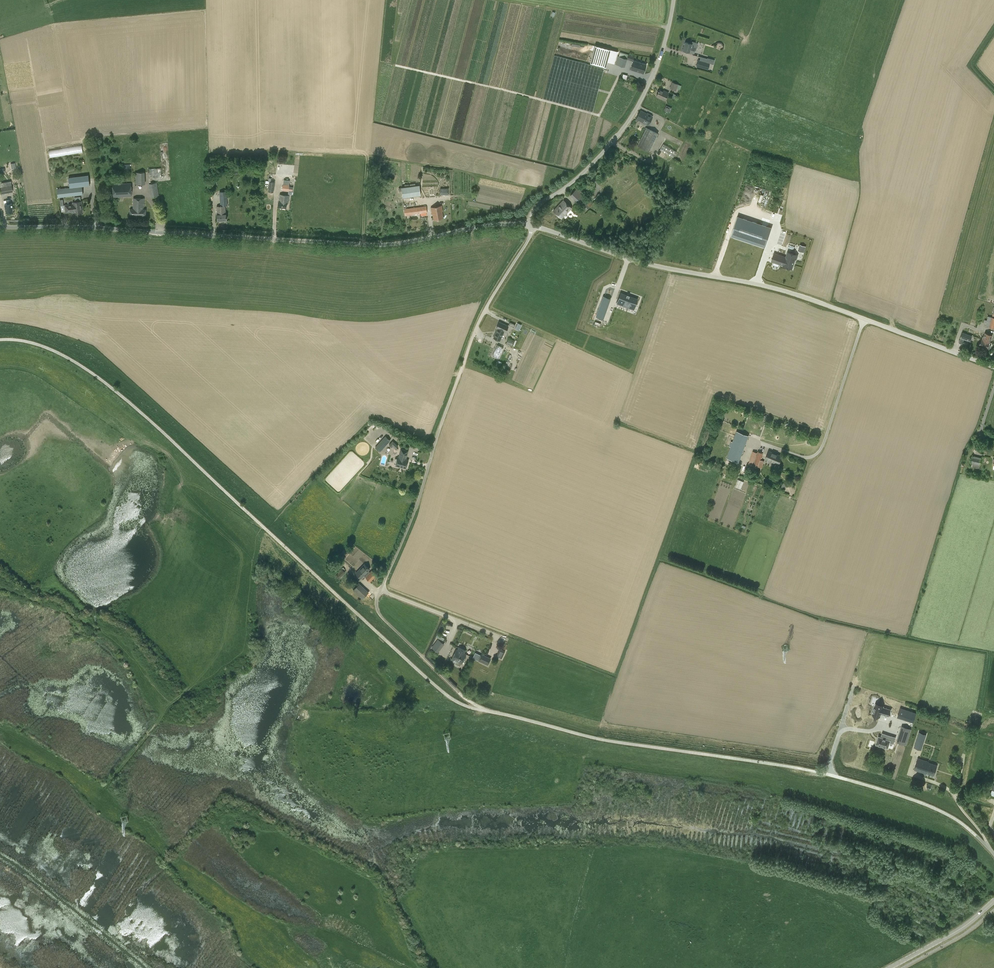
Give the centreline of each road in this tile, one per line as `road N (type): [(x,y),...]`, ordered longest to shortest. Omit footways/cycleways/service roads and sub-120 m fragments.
road 1 (unclassified): [(482,709),(438,688),(100,378),(48,348),(0,339)]
road 2 (unclassified): [(531,223),(480,319),(376,603),(482,709)]
road 3 (unclassified): [(0,227),(362,245),(531,223)]
road 4 (unclassified): [(993,366),(787,290),(646,263),(531,223)]
road 5 (unclassified): [(482,709),(595,739),(805,769)]
road 6 (unclassified): [(531,223),(540,204),(598,159),(633,113),(665,43),(674,0)]
road 7 (unclassified): [(993,854),(931,806),(805,769)]
road 8 (tertiary): [(890,967),(960,930),(993,901)]

